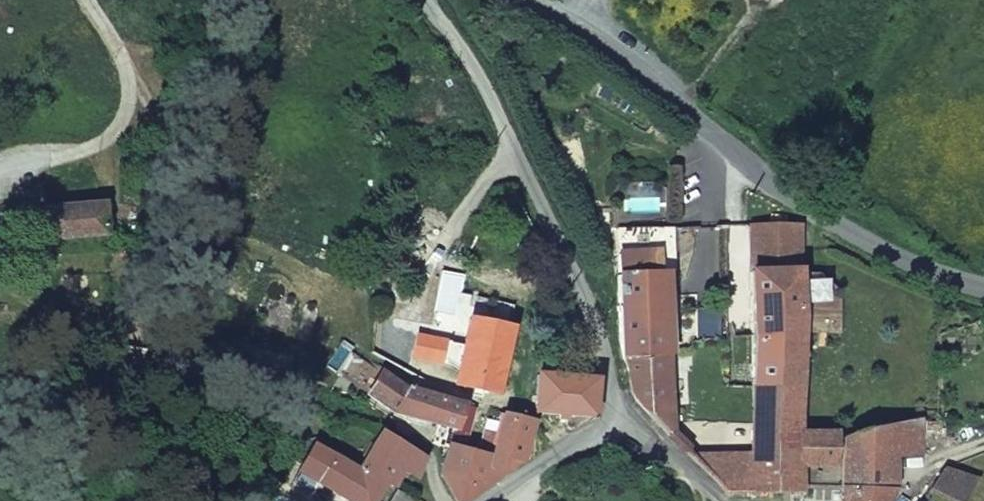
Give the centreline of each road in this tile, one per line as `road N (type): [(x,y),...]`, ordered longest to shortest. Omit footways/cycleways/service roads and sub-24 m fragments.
road 1 (residential): [(983,289),(840,228),(594,41),(517,0)]
road 2 (residential): [(427,0),(490,99),(586,298),(613,362),(613,423)]
road 3 (residential): [(613,423),(719,499)]
road 4 (residential): [(613,423),(509,500)]

